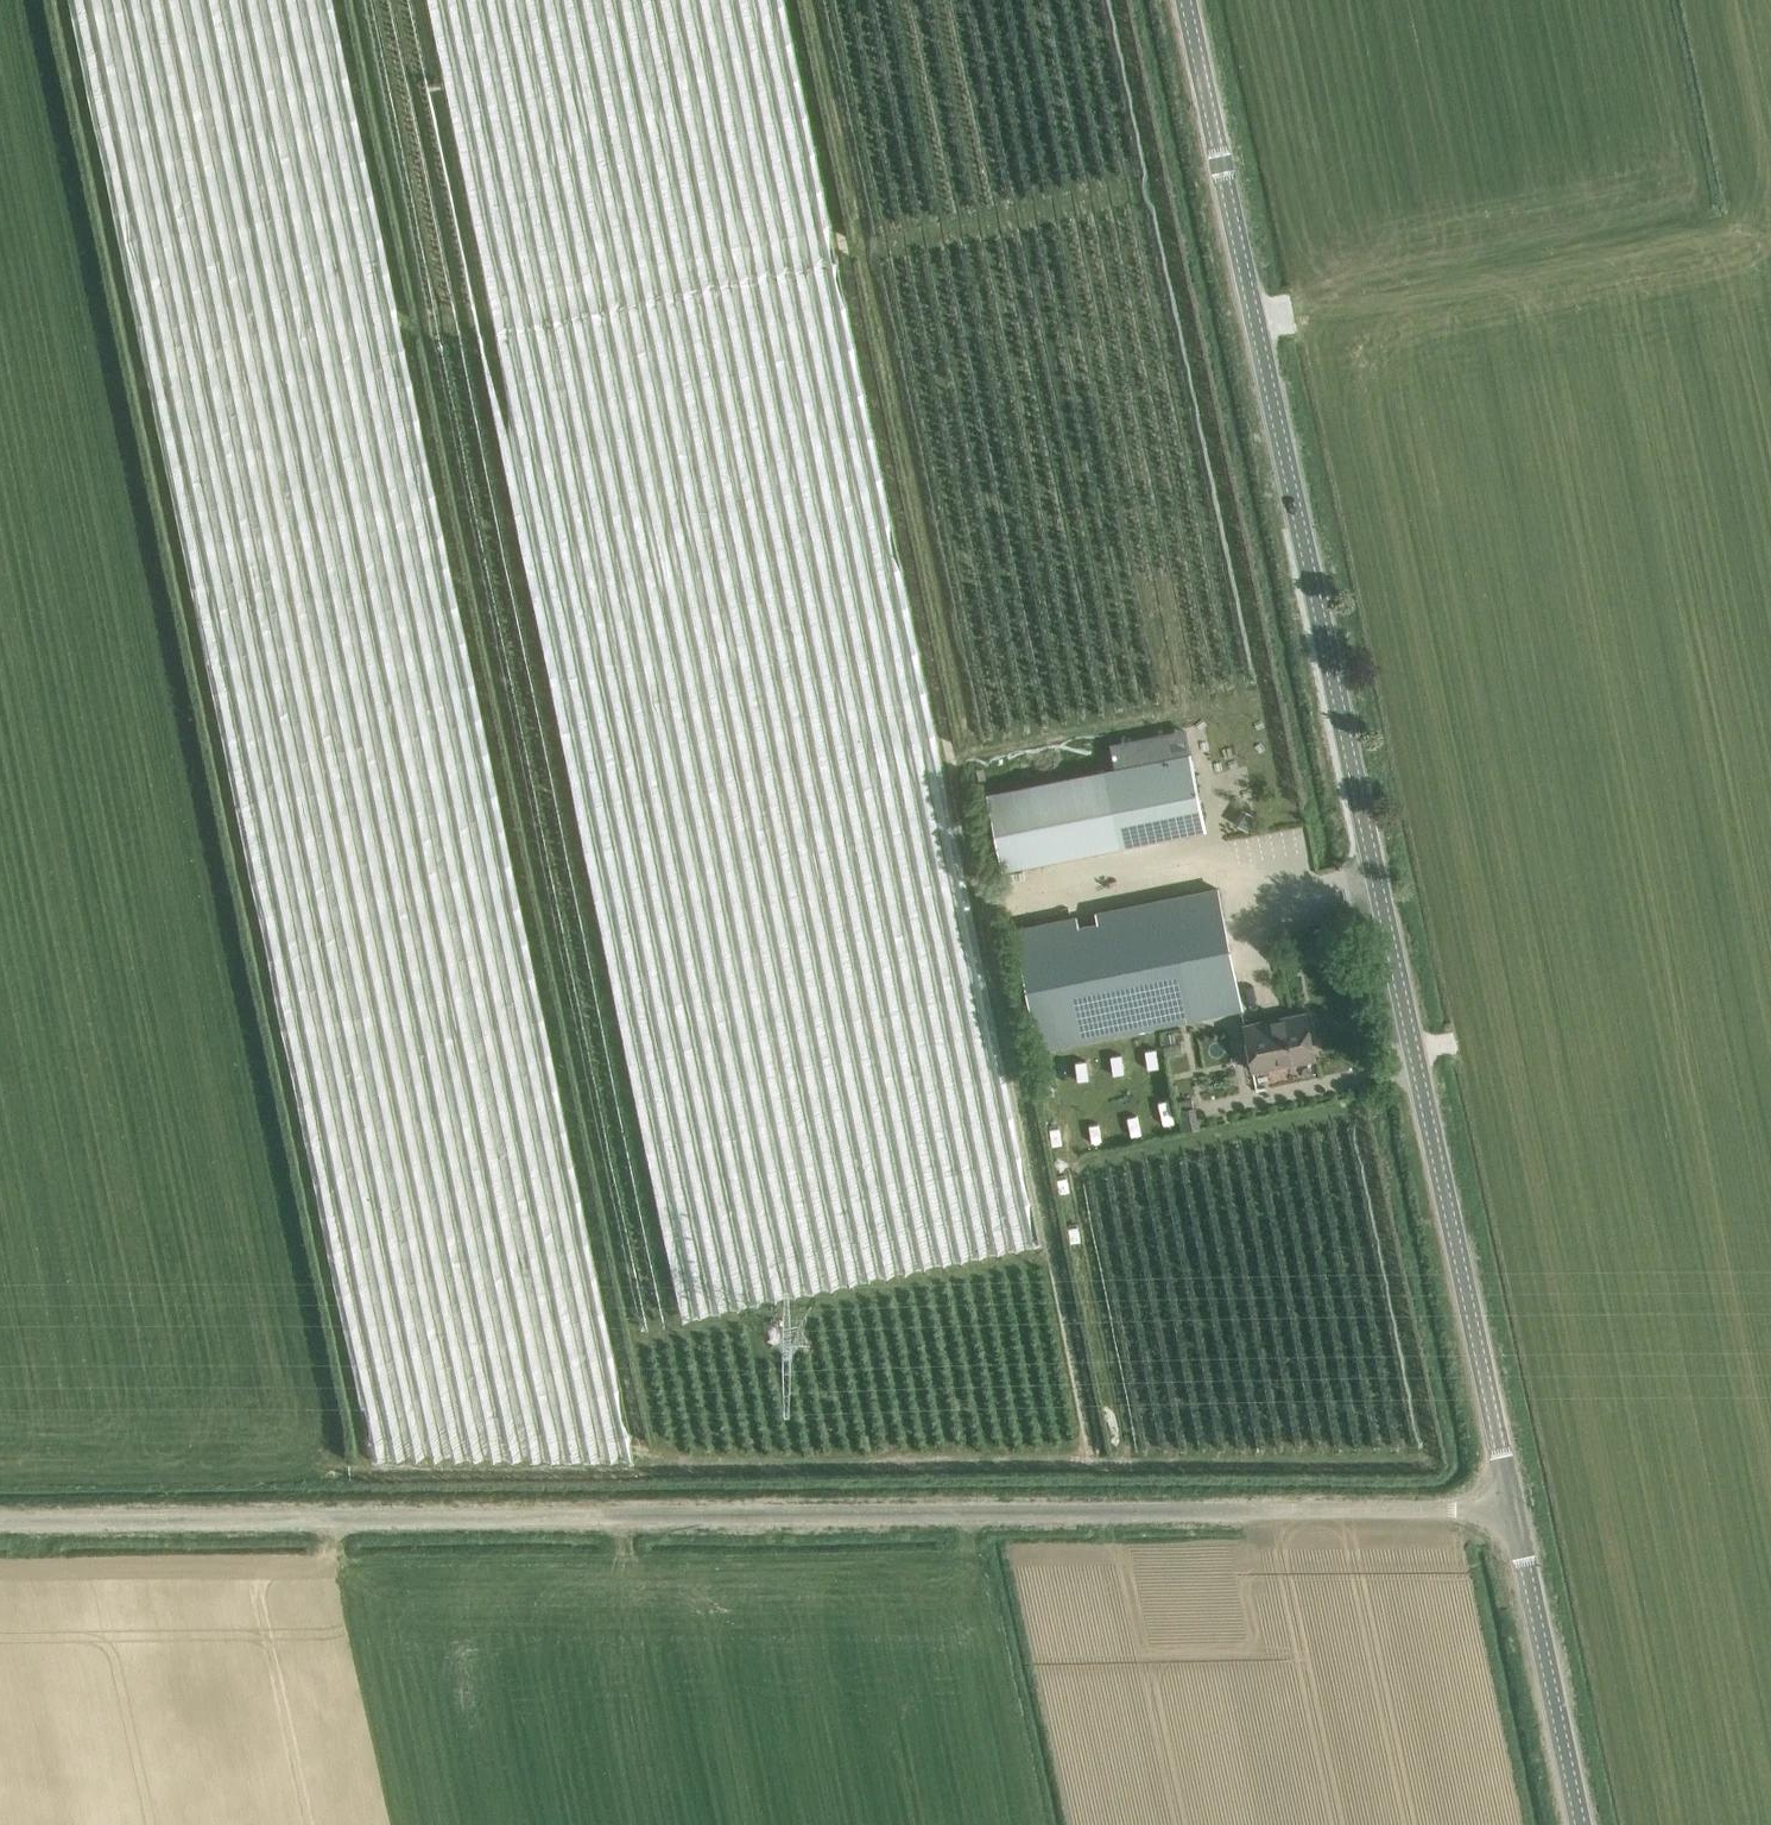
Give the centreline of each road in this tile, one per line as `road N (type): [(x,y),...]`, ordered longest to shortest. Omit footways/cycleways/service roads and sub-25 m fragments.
road 1 (unclassified): [(1515,1508),(1188,0)]
road 2 (unclassified): [(0,1521),(1515,1508)]
road 3 (unclassified): [(1583,1824),(1515,1508)]

